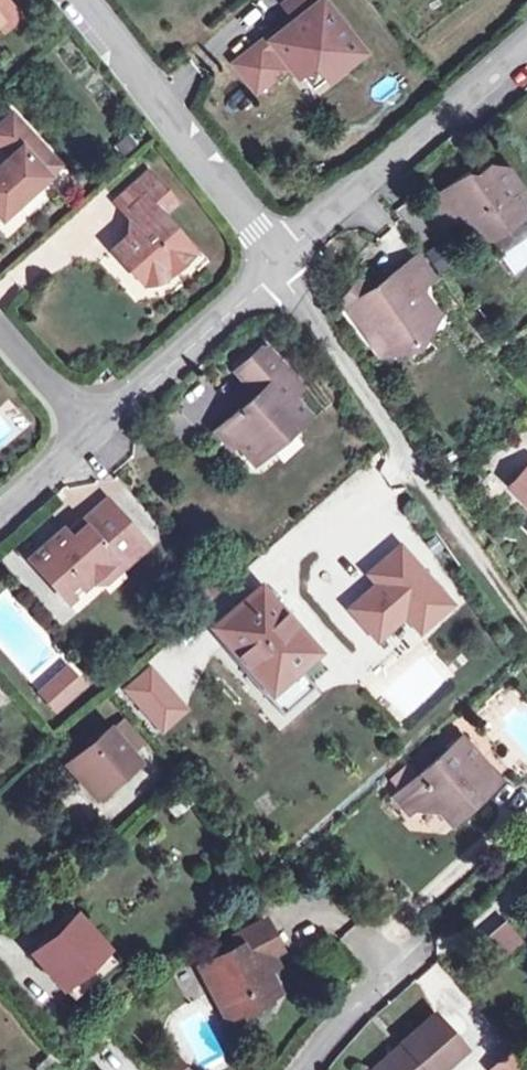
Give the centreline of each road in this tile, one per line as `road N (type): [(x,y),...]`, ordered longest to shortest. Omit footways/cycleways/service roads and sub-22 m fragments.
road 1 (residential): [(526,631),(271,266)]
road 2 (residential): [(271,266),(526,42)]
road 3 (residential): [(271,266),(77,0)]
road 4 (residential): [(96,424),(271,266)]
road 5 (residential): [(408,941),(298,1069)]
road 6 (residential): [(96,424),(0,330)]
road 7 (residential): [(0,512),(96,424)]

